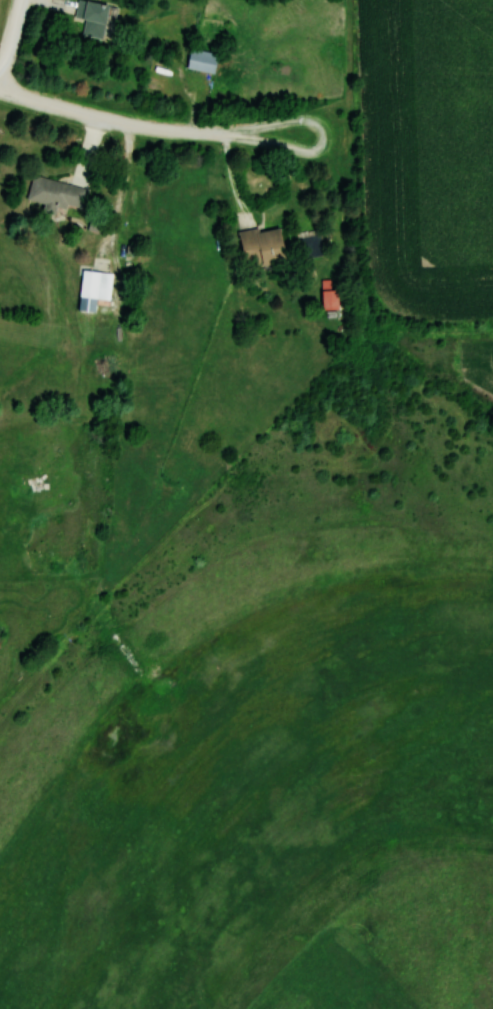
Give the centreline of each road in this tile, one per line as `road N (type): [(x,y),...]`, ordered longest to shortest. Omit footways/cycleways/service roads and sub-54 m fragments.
road 1 (residential): [(0,93),(156,131),(302,136)]

